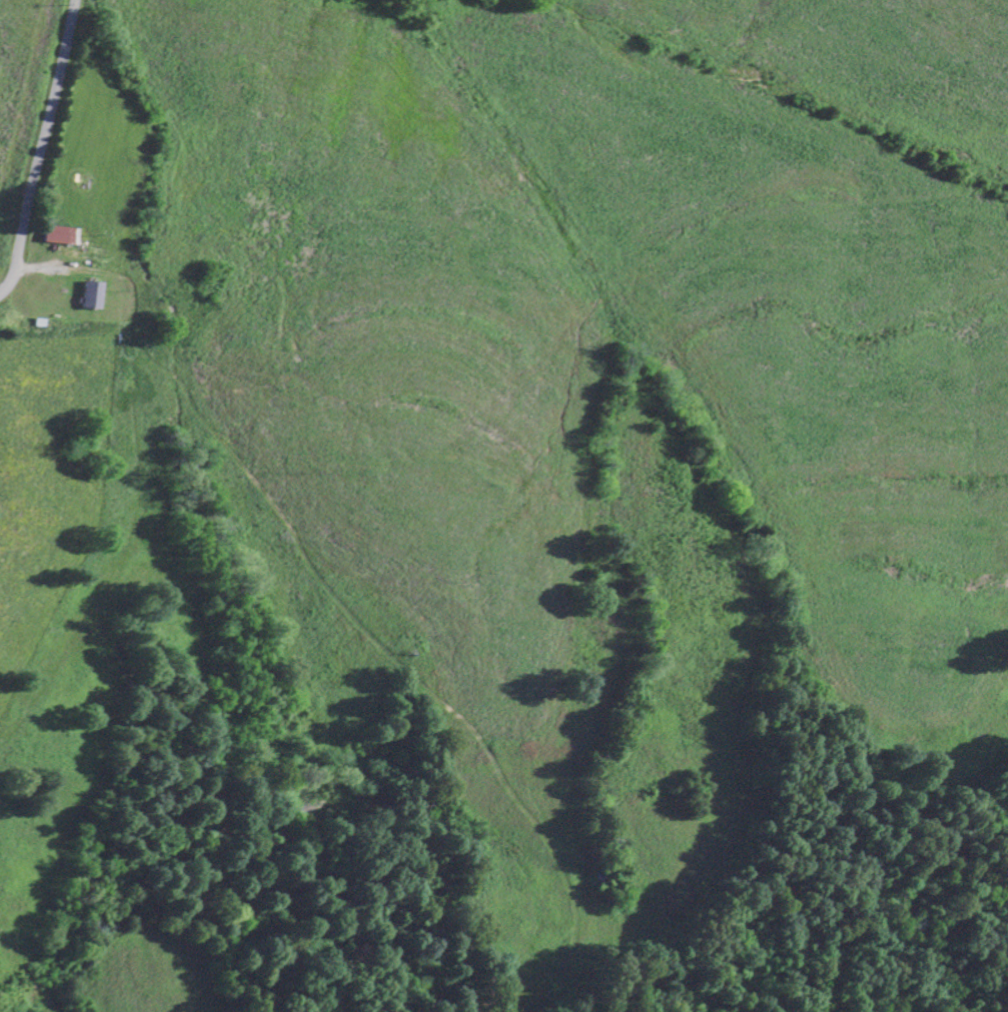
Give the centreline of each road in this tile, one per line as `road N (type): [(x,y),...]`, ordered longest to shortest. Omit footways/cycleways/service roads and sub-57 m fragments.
road 1 (residential): [(0,294),(19,258),(76,0)]

